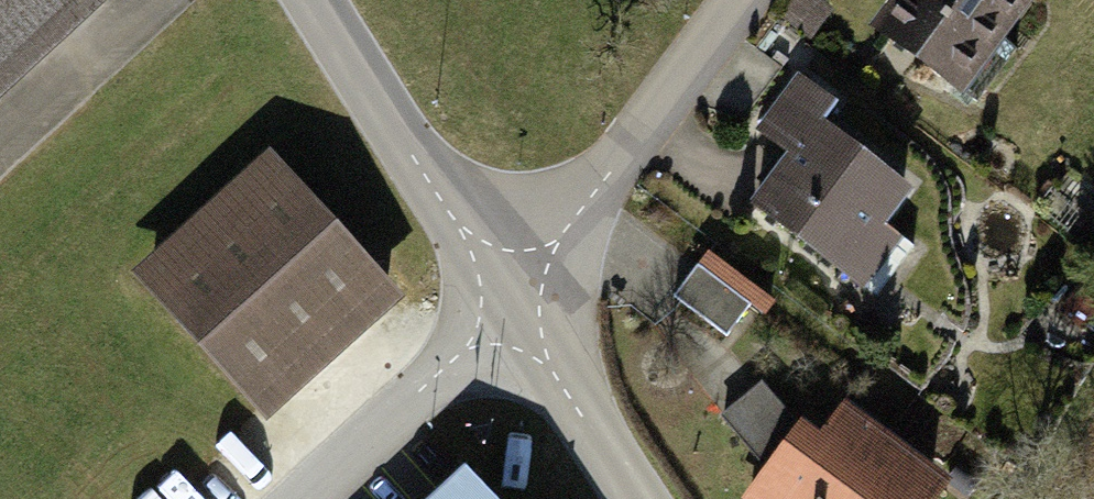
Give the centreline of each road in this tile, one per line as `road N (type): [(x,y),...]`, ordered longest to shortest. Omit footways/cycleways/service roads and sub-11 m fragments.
road 1 (residential): [(507,282),(738,0)]
road 2 (tertiary): [(507,282),(324,0)]
road 3 (residential): [(507,282),(461,353),(301,498)]
road 4 (tertiary): [(643,498),(507,282)]

